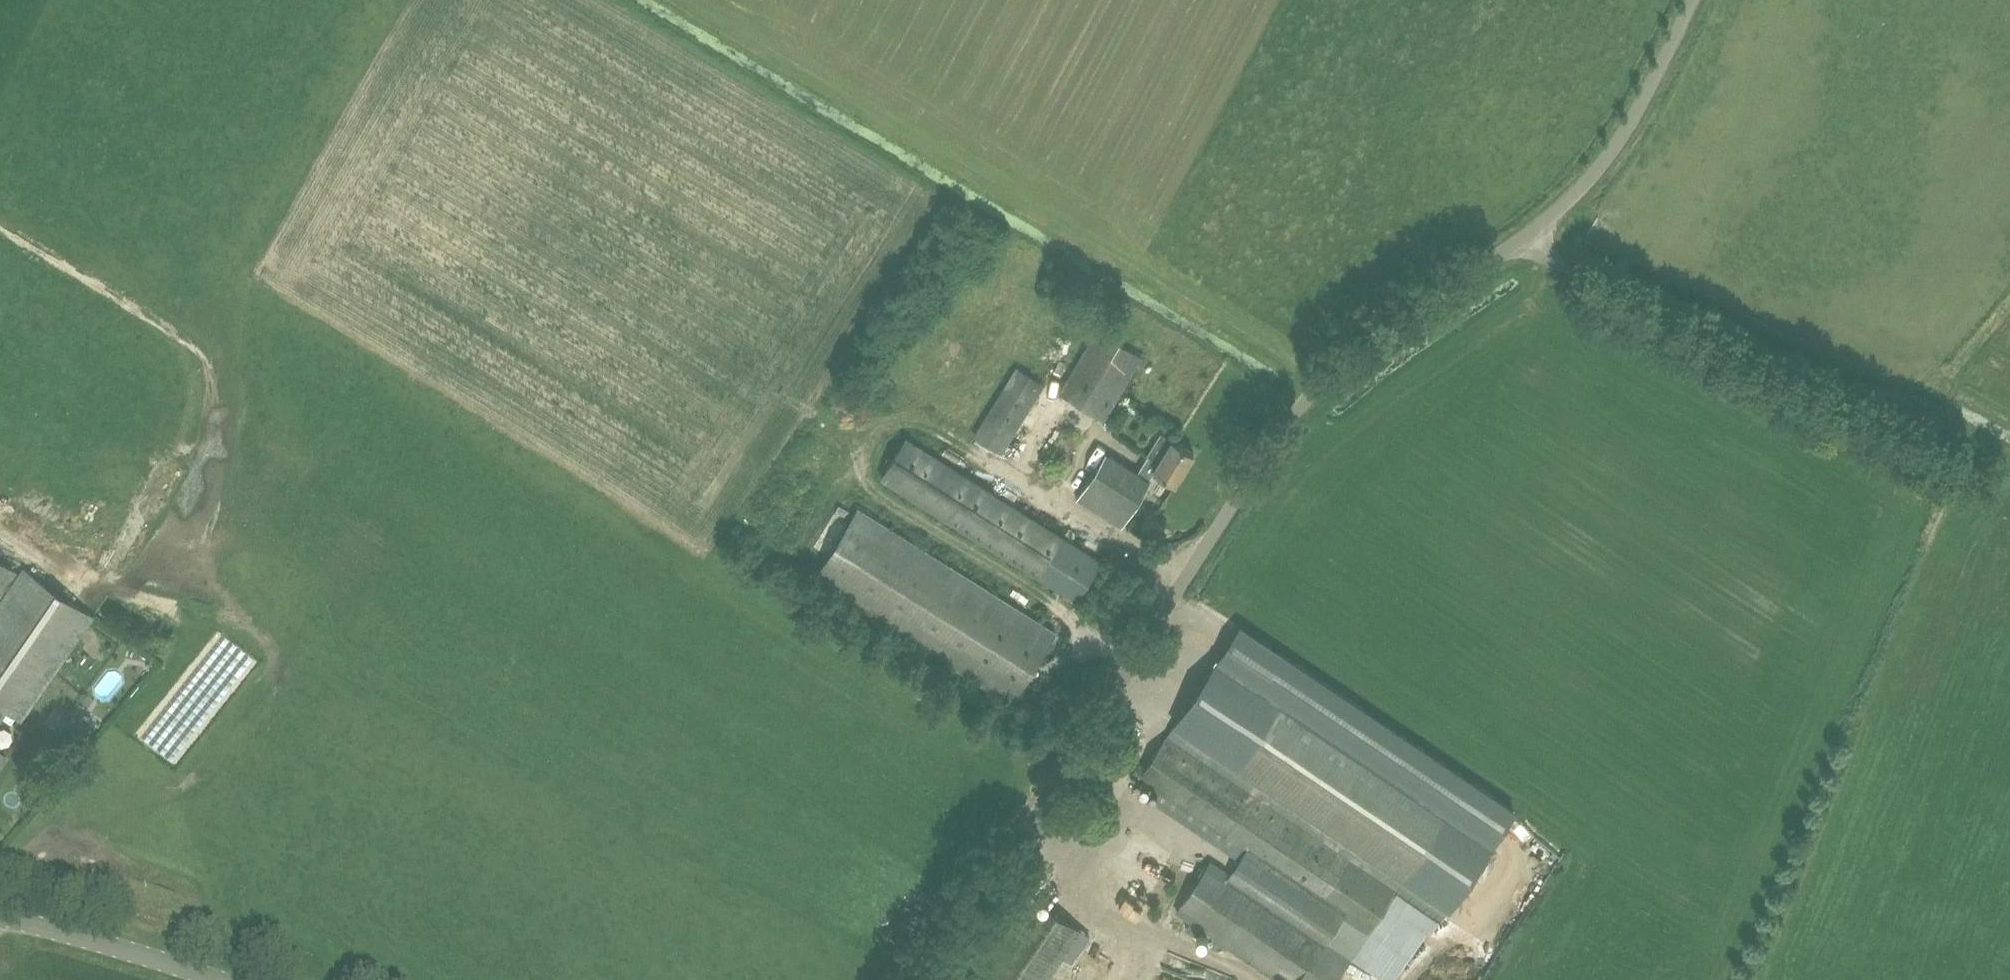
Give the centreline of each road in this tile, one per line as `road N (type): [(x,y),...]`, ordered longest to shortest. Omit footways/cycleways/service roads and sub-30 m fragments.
road 1 (unclassified): [(936,979),(1291,422),(1335,376),(1531,241),(1585,192),(1644,107),(1698,0)]
road 2 (tertiary): [(0,915),(215,979)]

